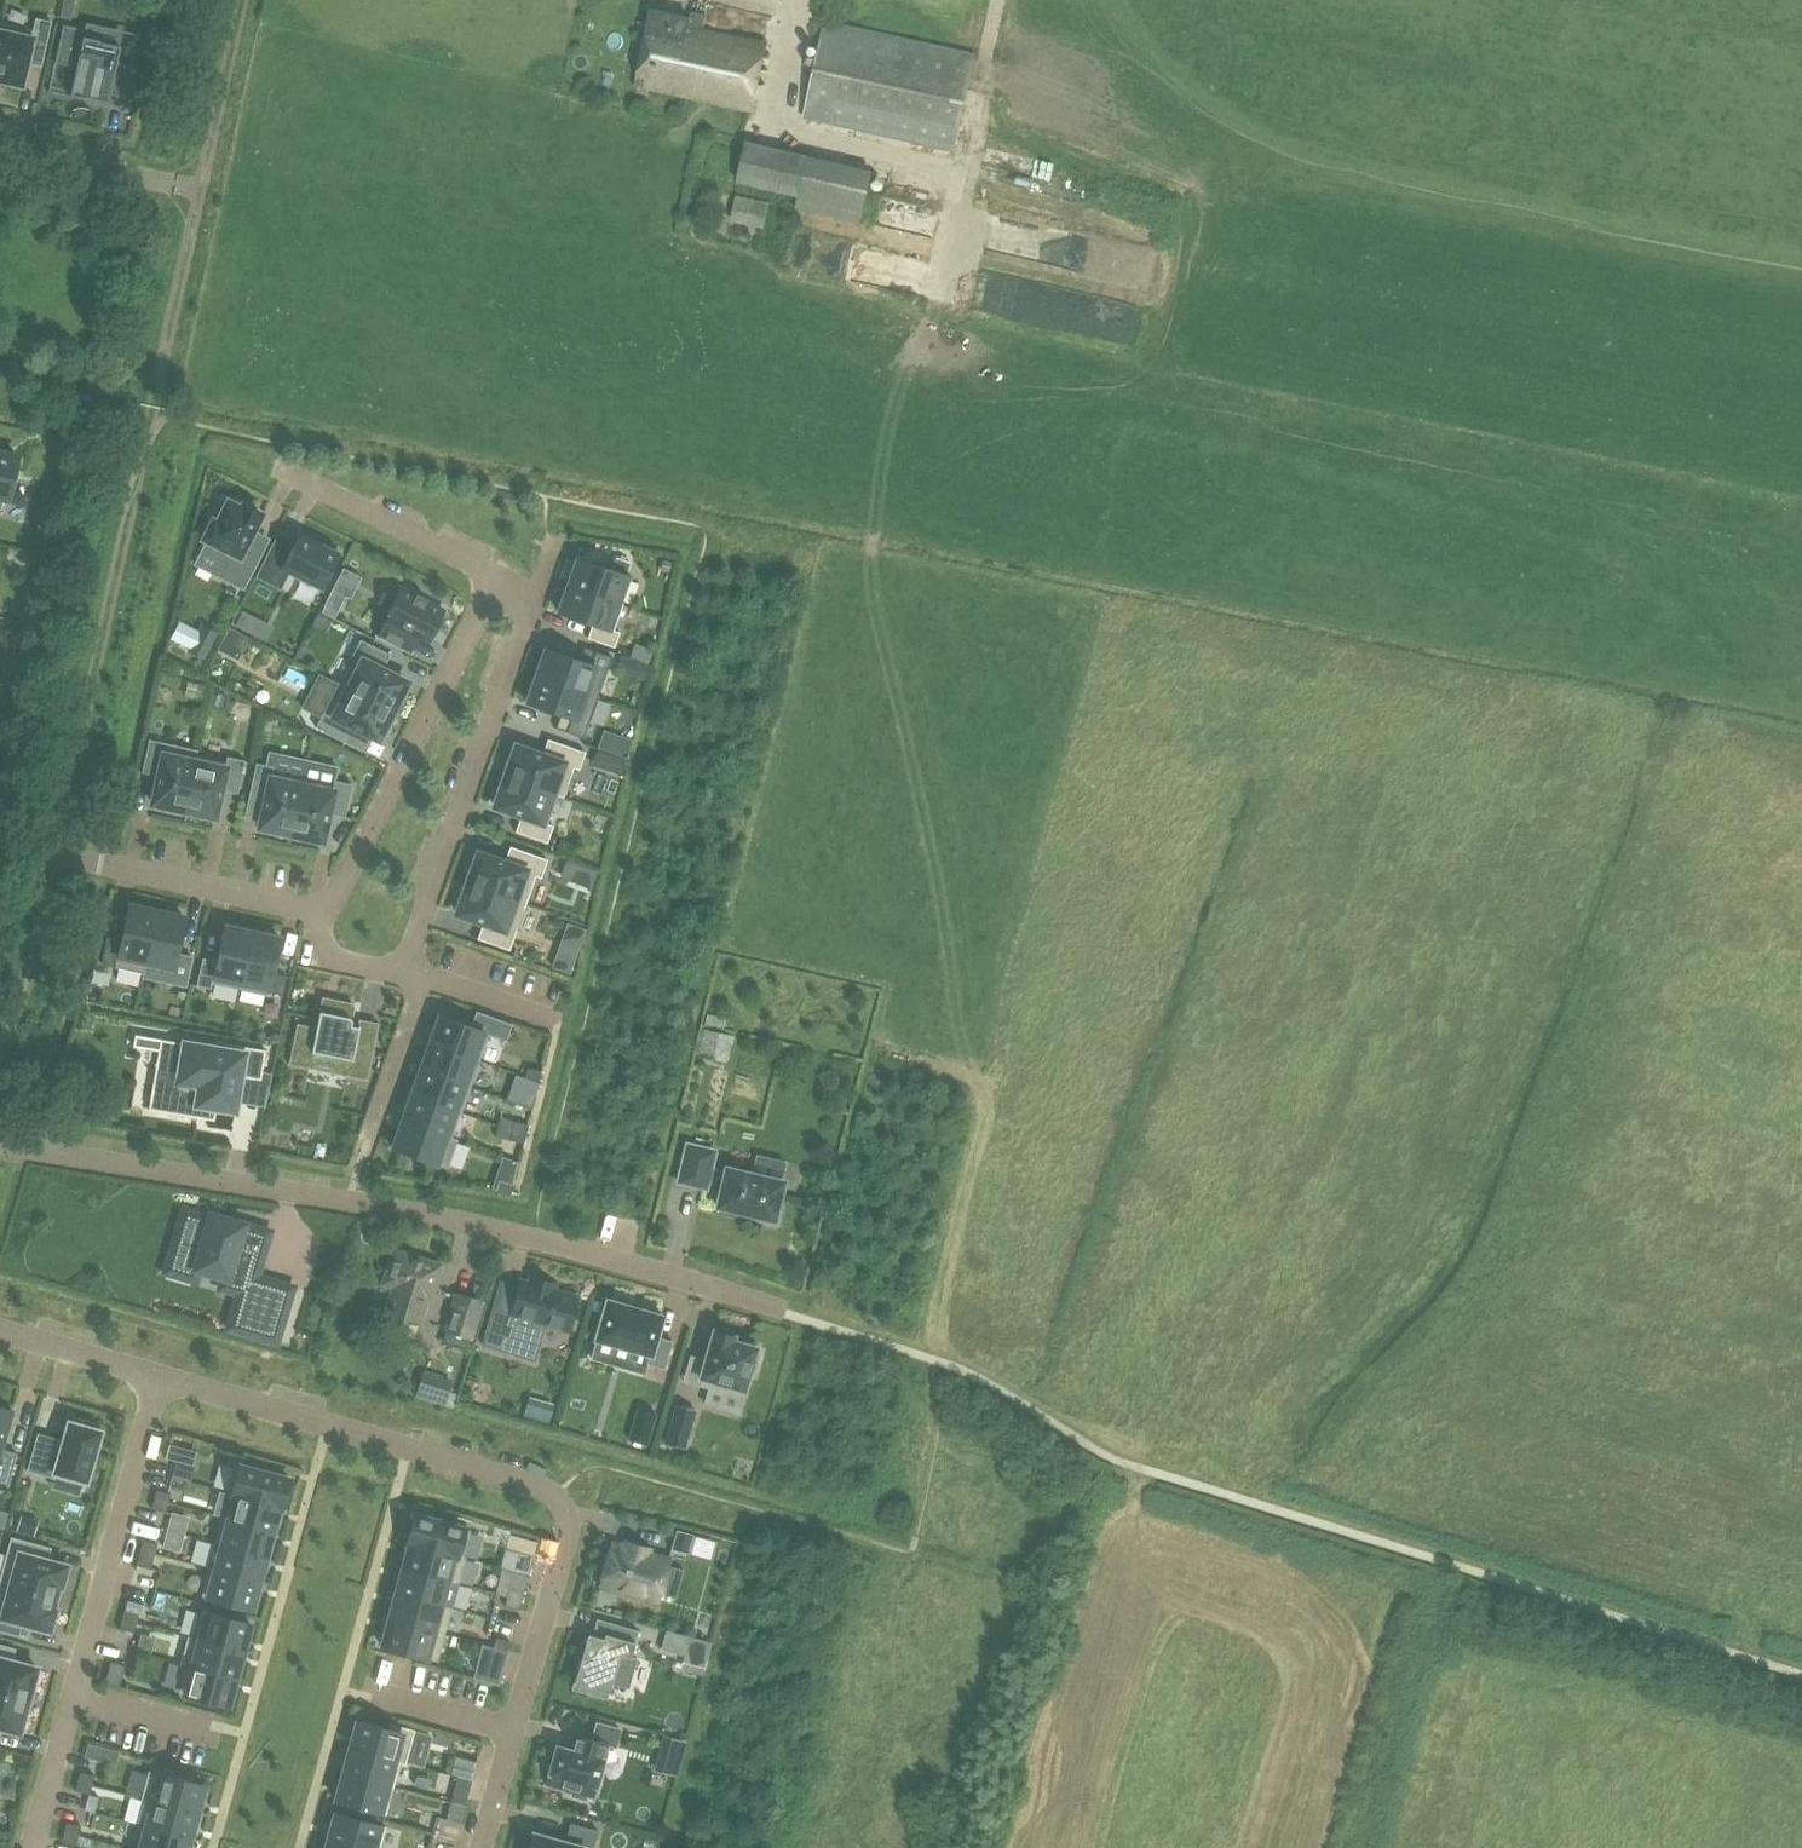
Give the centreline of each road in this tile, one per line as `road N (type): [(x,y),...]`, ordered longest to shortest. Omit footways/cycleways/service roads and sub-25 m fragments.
road 1 (residential): [(0,1143),(462,1221),(775,1308)]
road 2 (residential): [(481,1847),(567,1539),(561,1505),(534,1484),(160,1375)]
road 3 (unclassified): [(54,854),(200,188)]
road 4 (residential): [(33,1847),(160,1375)]
road 5 (residential): [(403,961),(523,612)]
road 6 (residential): [(493,598),(478,611),(325,913)]
road 7 (residential): [(325,913),(54,854)]
road 8 (residential): [(493,598),(474,565),(281,469)]
road 9 (residential): [(0,144),(200,188)]
road 10 (unclassified): [(0,1044),(23,993),(54,854)]
road 11 (unclassified): [(200,188),(241,0)]
road 12 (residential): [(364,1148),(425,977)]
road 13 (residential): [(160,1375),(0,1330)]
road 14 (residential): [(557,1023),(425,977)]
road 15 (residential): [(325,913),(321,934),(334,956),(378,968),(403,961)]

